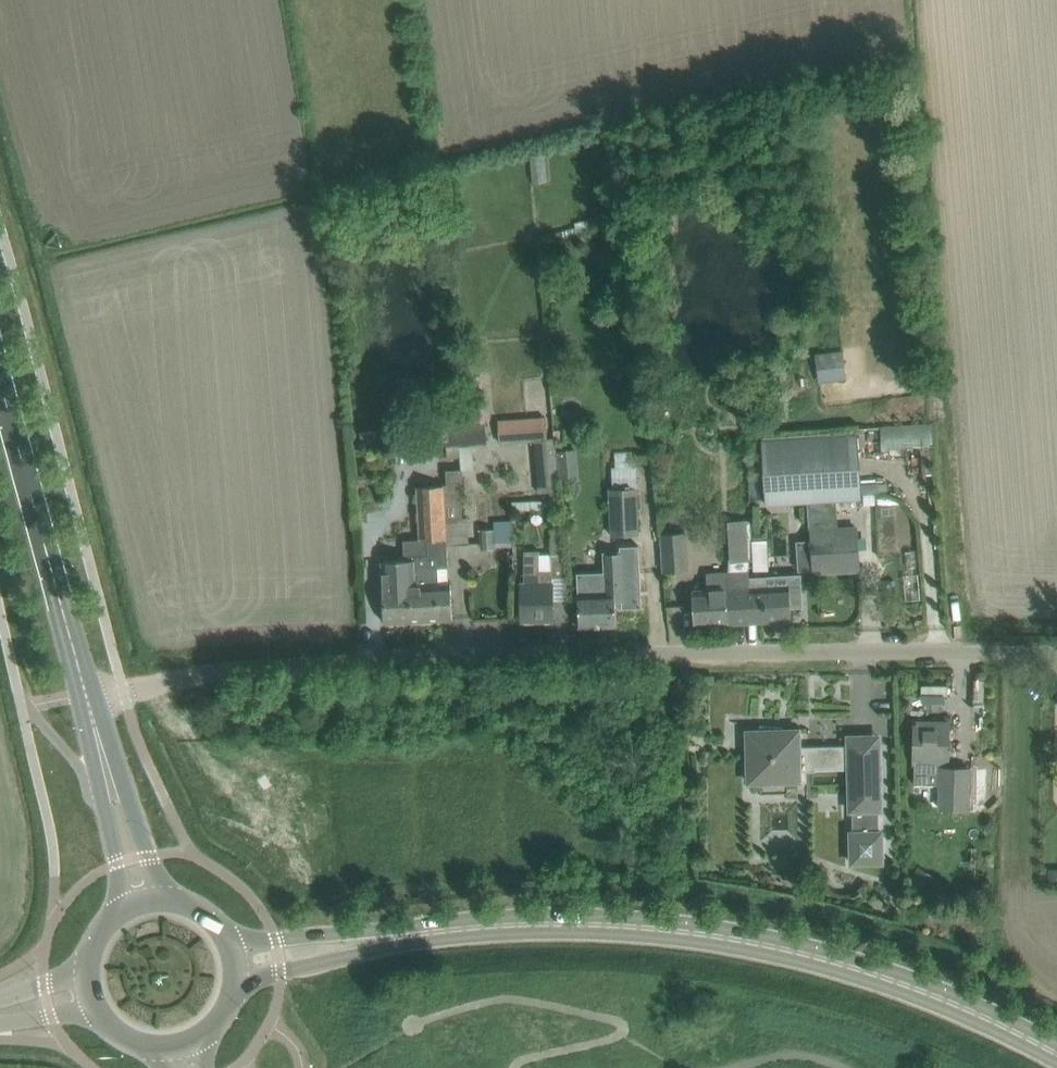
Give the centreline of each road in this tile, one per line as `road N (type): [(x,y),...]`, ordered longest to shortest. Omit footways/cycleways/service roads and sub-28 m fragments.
road 1 (unclassified): [(83,690),(271,663),(1056,656)]
road 2 (secondary): [(1056,1056),(961,1009),(773,948),(561,927),(386,941)]
road 3 (secondary): [(83,690),(0,388)]
road 4 (secondary): [(386,941),(330,933),(228,942)]
road 5 (secondary): [(234,983),(386,941)]
road 6 (secondary): [(166,902),(127,800),(108,773)]
road 7 (secondary): [(108,773),(126,912)]

